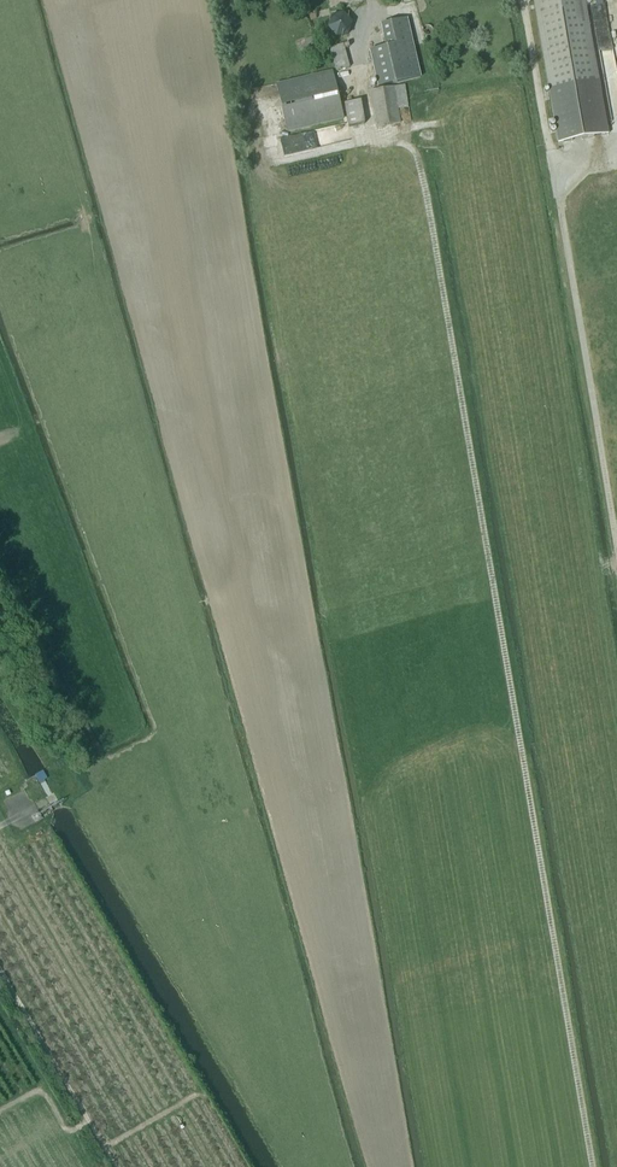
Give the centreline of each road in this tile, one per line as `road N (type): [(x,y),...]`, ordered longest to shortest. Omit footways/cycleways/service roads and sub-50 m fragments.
road 1 (track): [(372,4),(358,43),(371,136),(412,150),(424,176),(592,1166)]
road 2 (track): [(524,0),(616,539)]
road 3 (track): [(0,970),(116,1166)]

